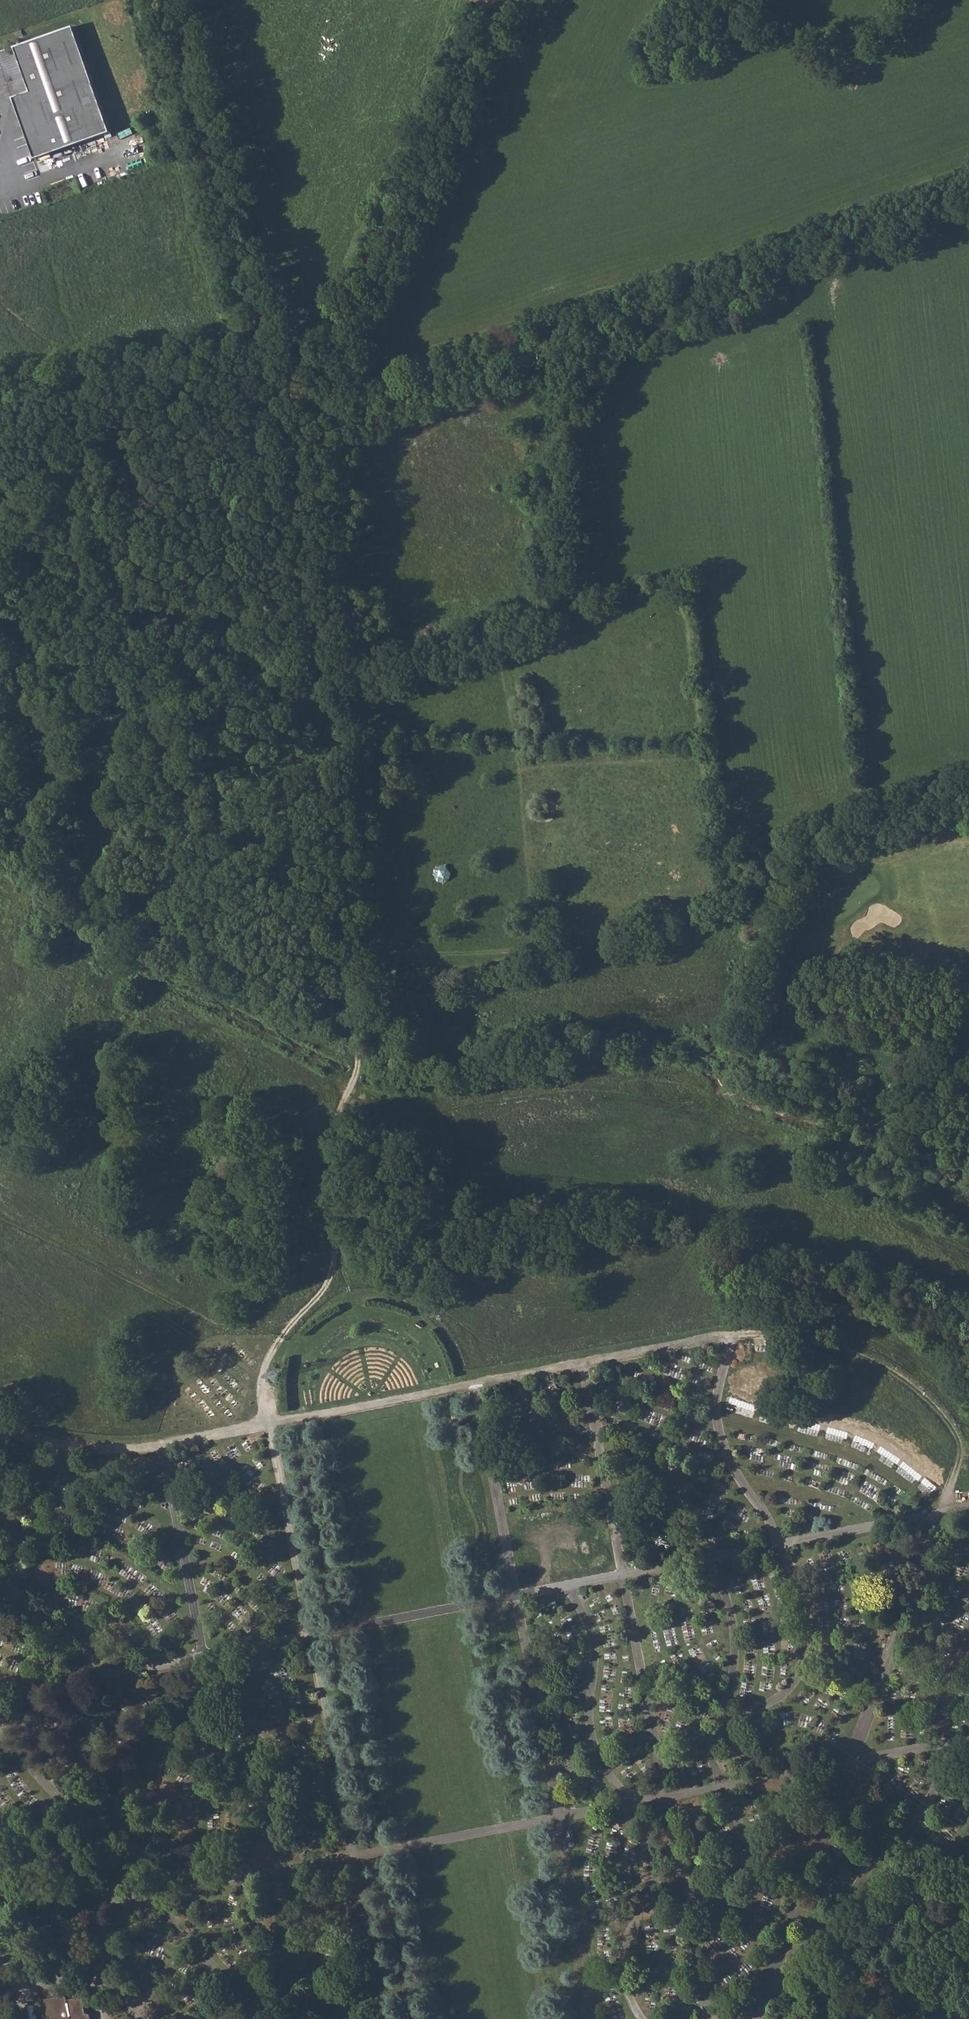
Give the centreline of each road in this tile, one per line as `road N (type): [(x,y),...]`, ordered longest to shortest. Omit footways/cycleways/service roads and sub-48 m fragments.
road 1 (track): [(381,1024),(361,1030),(361,1063),(340,1113),(341,1255),(330,1285),(299,1310),(275,1346),(265,1380),(270,1422)]
road 2 (track): [(173,0),(283,384)]

